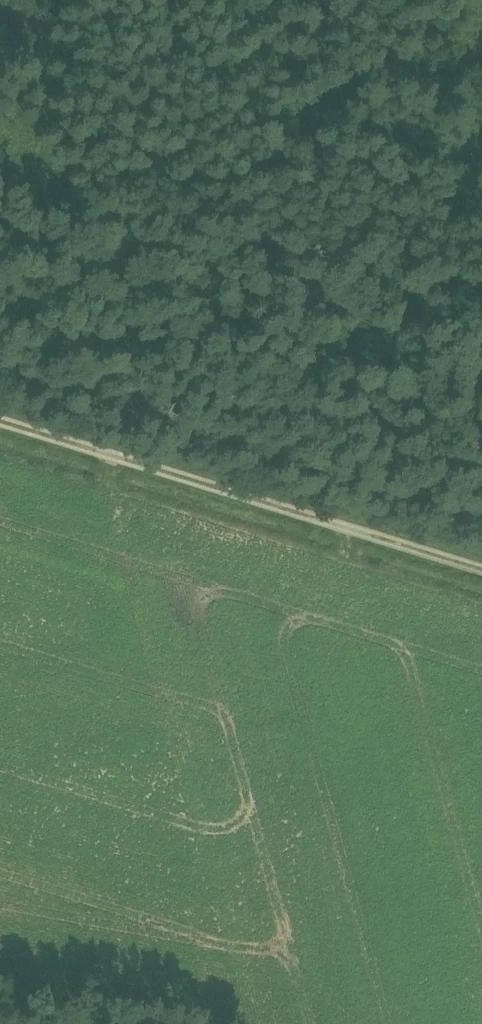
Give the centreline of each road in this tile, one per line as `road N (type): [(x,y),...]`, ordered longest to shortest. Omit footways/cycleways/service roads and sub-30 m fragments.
road 1 (unclassified): [(0,421),(481,568)]

